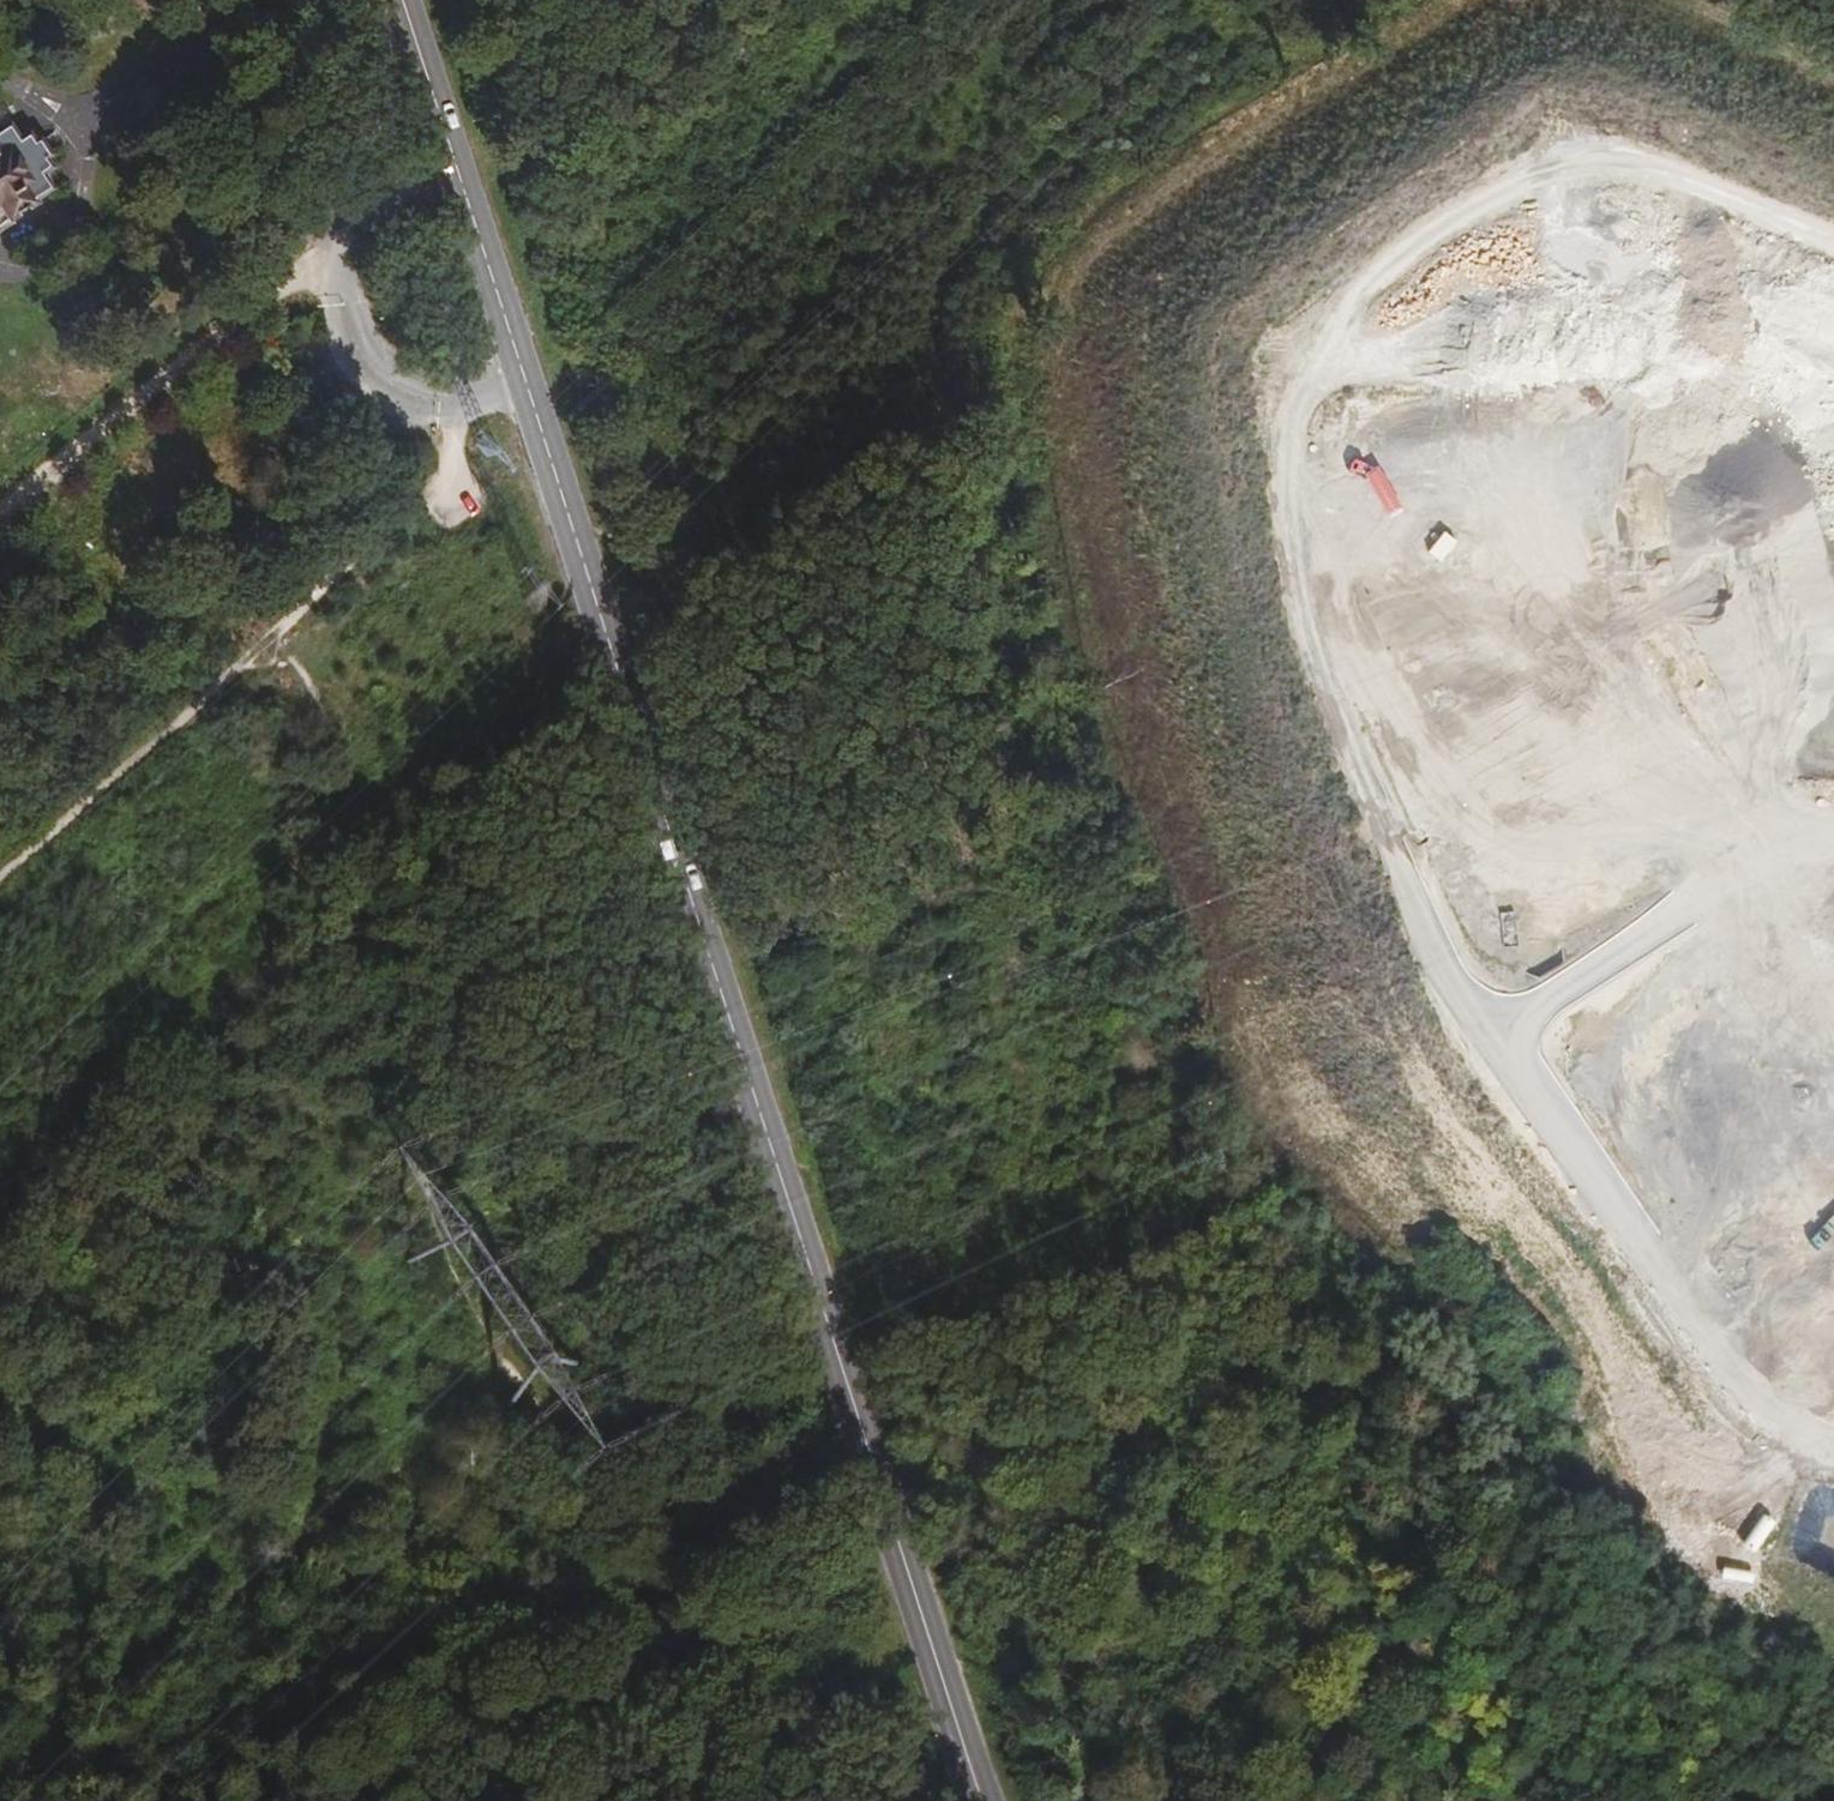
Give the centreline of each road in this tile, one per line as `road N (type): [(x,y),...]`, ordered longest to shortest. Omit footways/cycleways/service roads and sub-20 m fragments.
road 1 (secondary): [(398,0),(990,1800)]
road 2 (track): [(0,1694),(461,1285)]
road 3 (track): [(301,600),(0,879)]
road 4 (track): [(301,600),(460,476),(473,407)]

